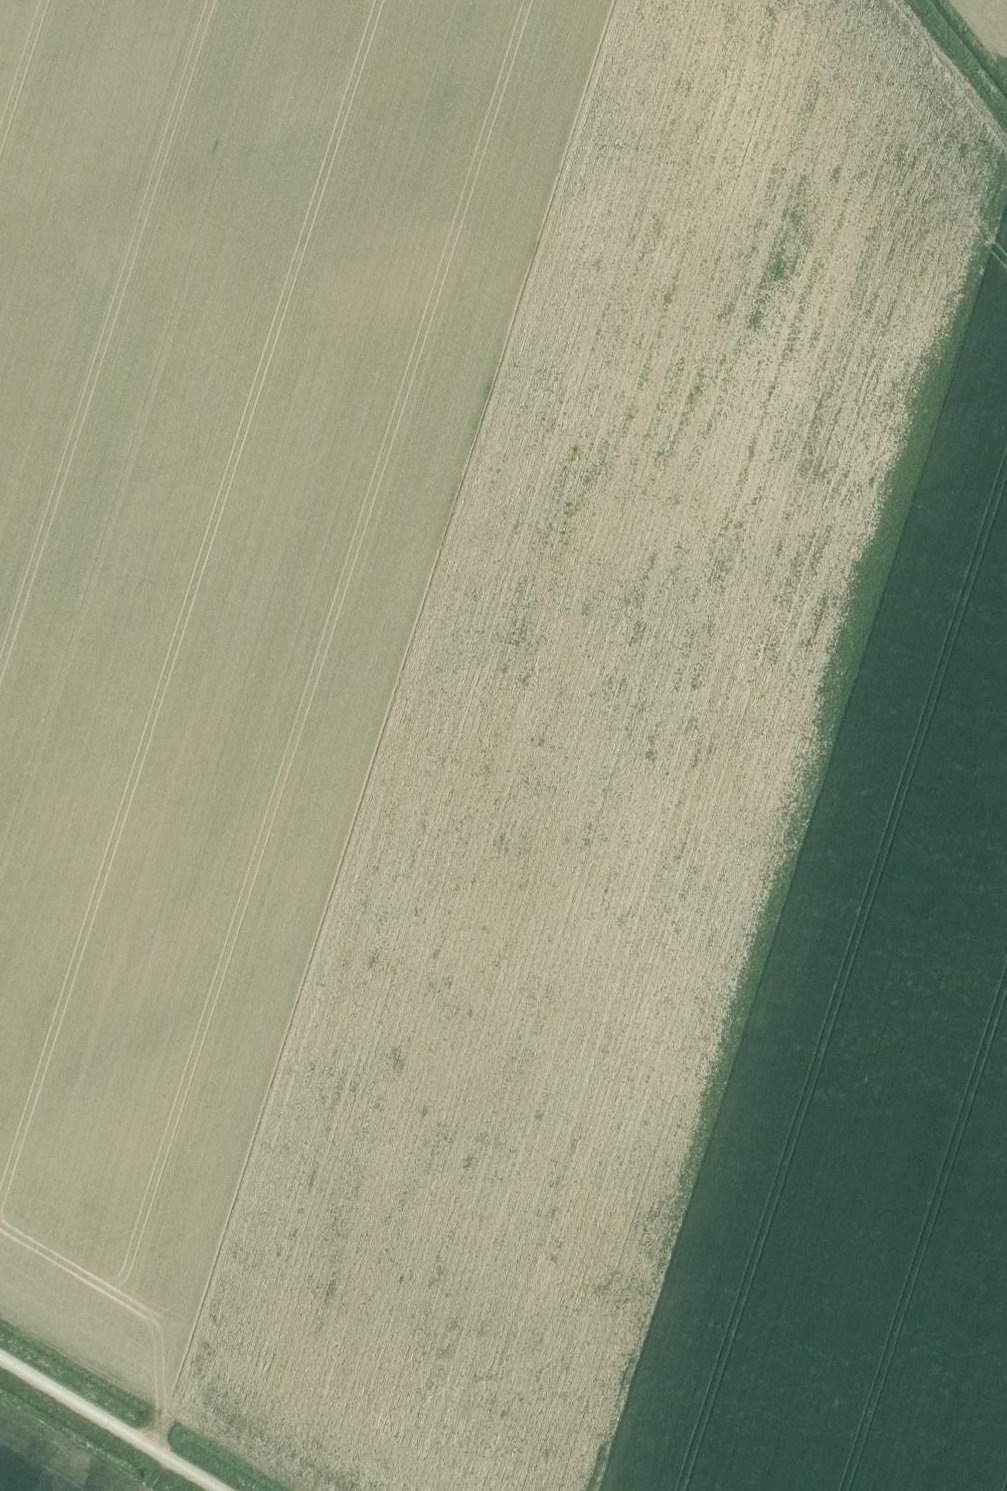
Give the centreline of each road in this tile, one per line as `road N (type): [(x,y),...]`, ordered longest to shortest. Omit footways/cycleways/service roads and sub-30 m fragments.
road 1 (unclassified): [(224,1490),(0,1357)]

